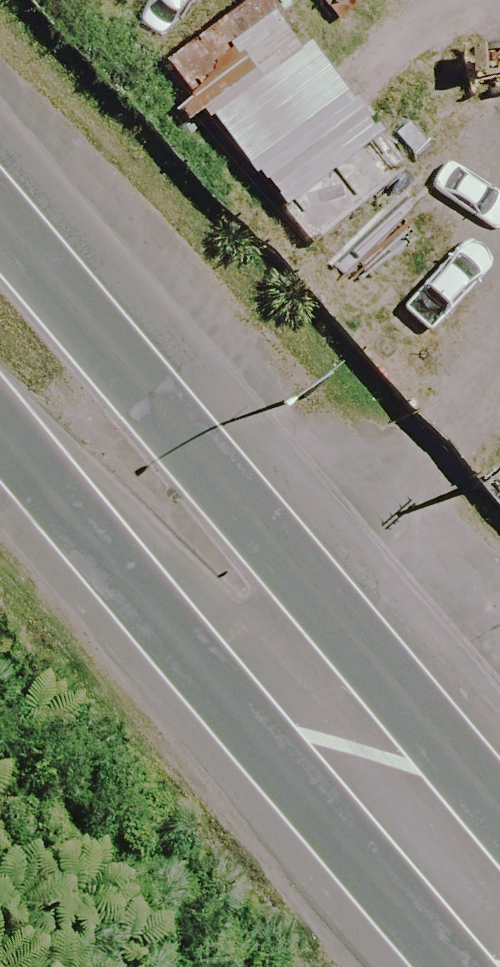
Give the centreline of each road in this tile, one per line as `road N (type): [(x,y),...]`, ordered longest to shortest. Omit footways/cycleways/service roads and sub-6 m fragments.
road 1 (trunk): [(0,222),(262,526),(443,847)]
road 2 (trunk): [(443,847),(164,600),(0,420)]

